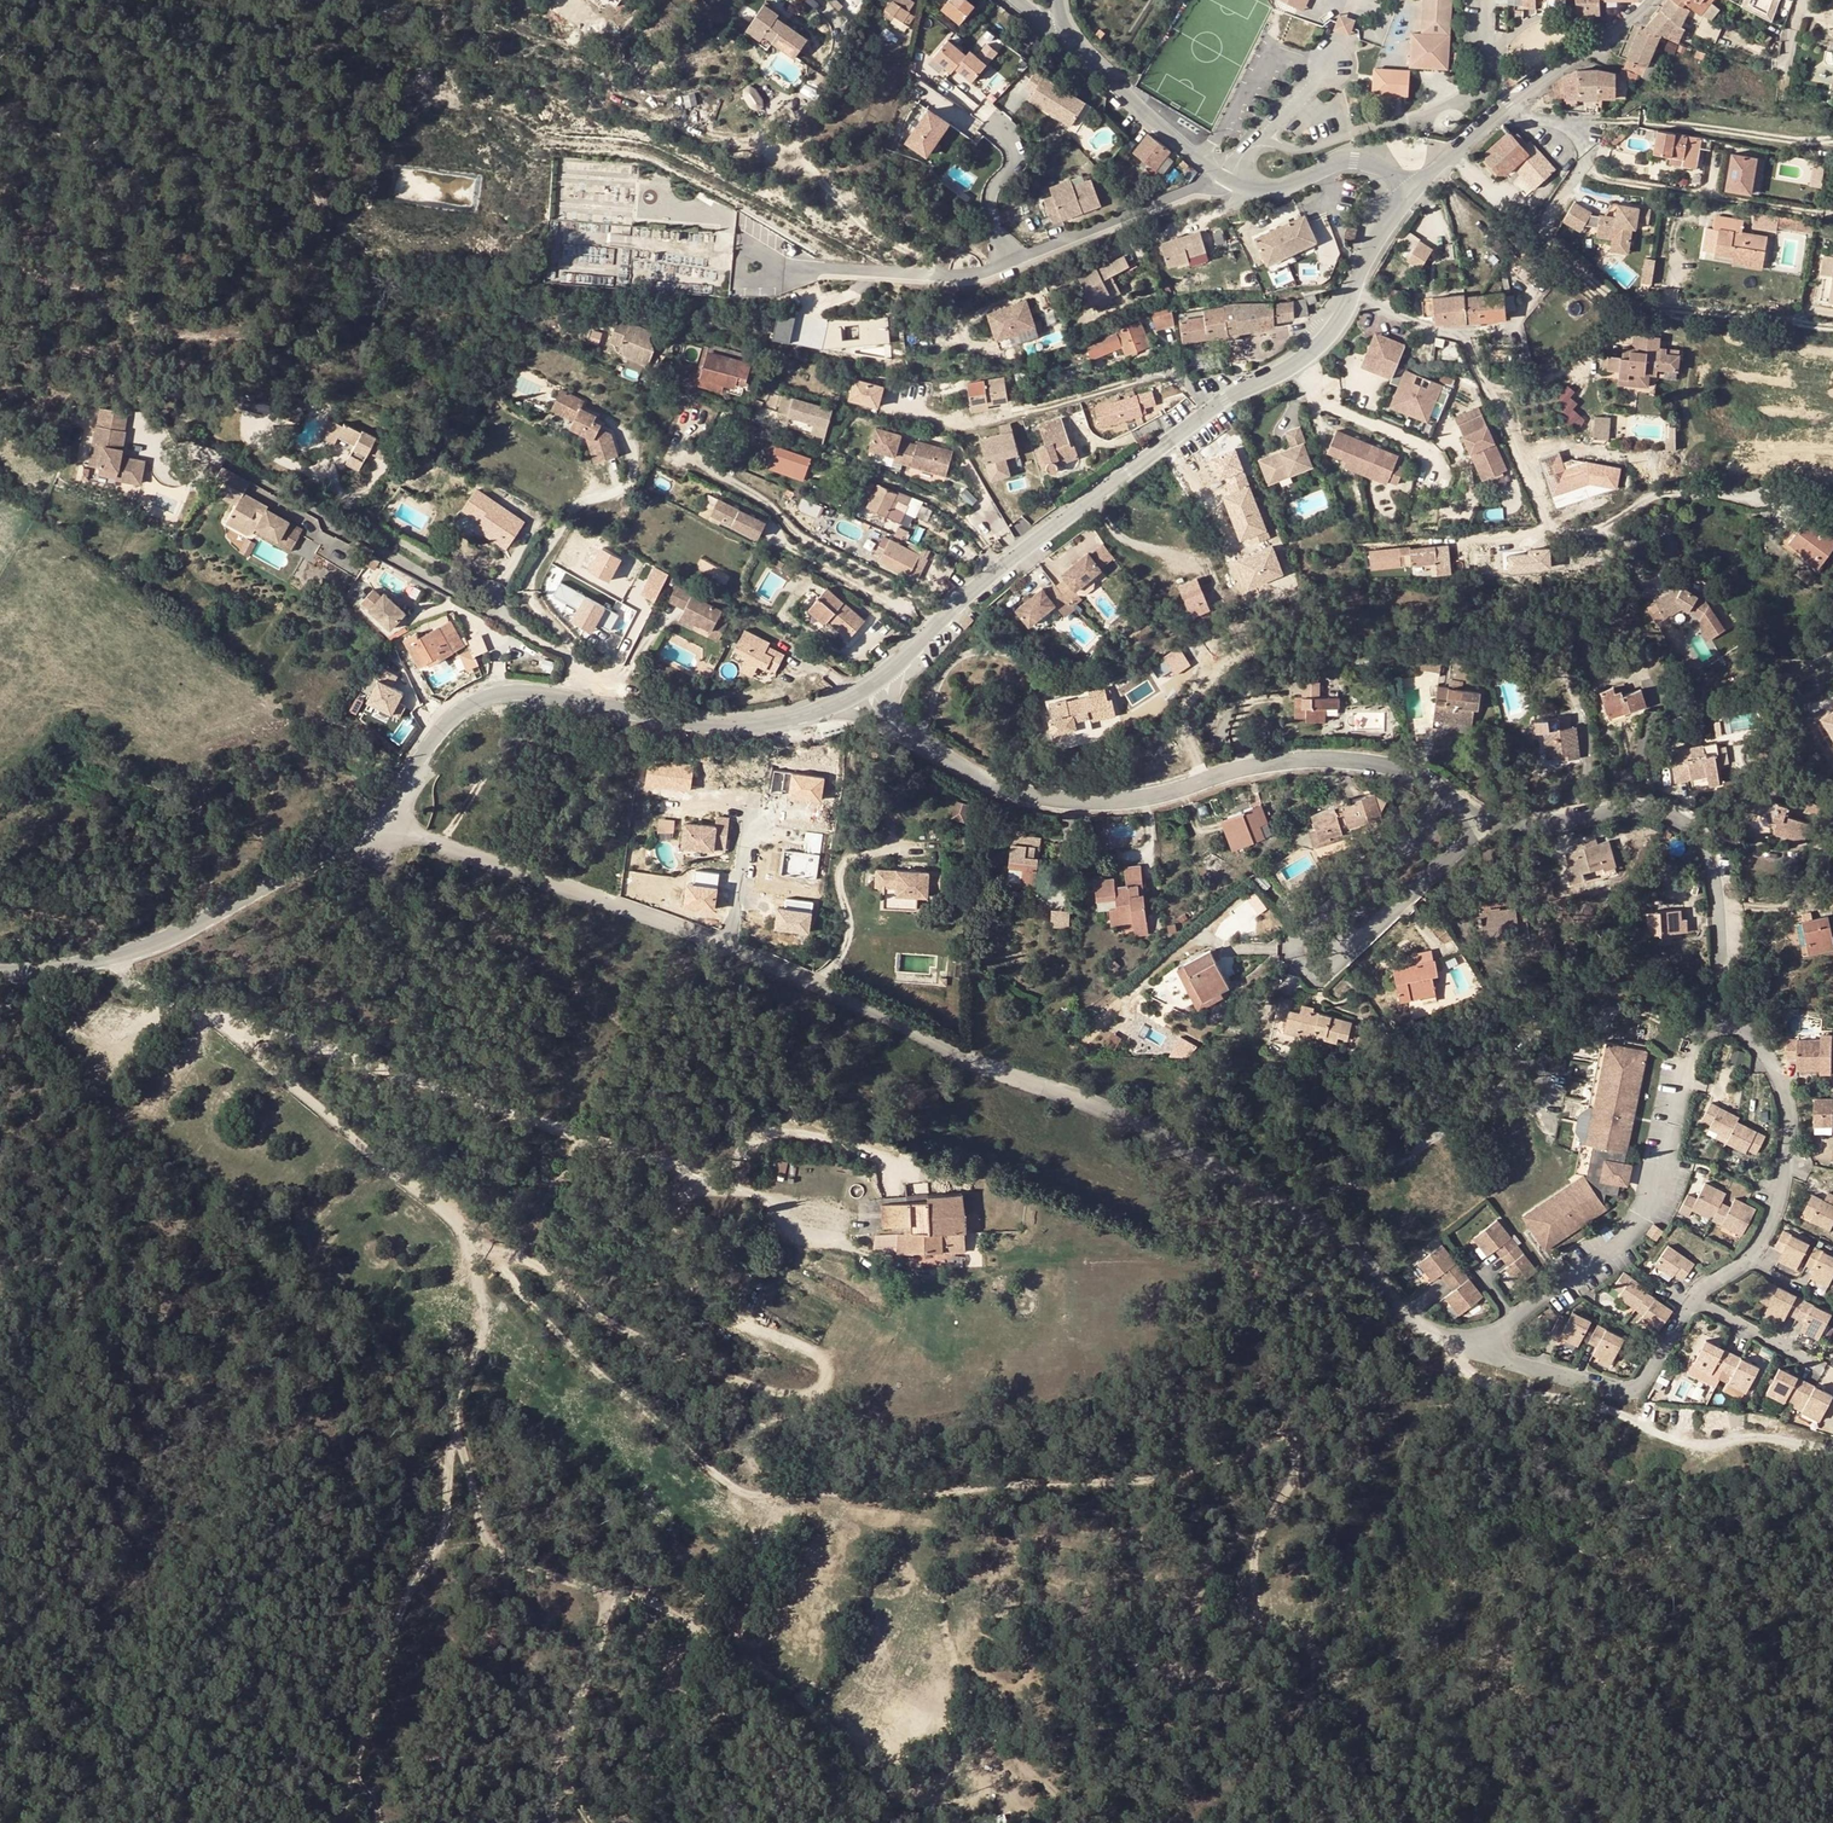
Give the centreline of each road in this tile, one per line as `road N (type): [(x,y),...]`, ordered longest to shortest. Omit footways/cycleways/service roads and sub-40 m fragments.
road 1 (track): [(1186,1822),(1280,1747),(1317,1671),(1311,1639),(1299,1626),(1257,1607),(1257,1539),(1296,1472),(1285,1438),(1149,1480),(739,1491),(560,1337),(448,1213),(215,1023),(132,986),(118,958)]
road 2 (track): [(553,1822),(576,1713),(614,1603),(626,1597),(662,1608),(772,1679),(909,1802),(973,1799),(1011,1769),(1029,1681),(1048,1665),(1156,1669),(1308,1695)]
road 3 (residential): [(729,944),(980,1063),(1157,1133),(1300,1216),(1421,1324),(1489,1352)]
road 4 (residential): [(1695,1298),(1760,1243),(1788,1161),(1783,1092),(1761,1046),(1735,1028),(1714,1030),(1696,1046),(1661,1188),(1641,1224),(1509,1321),(1489,1352)]
road 5 (track): [(218,1025),(234,1021),(701,1179),(786,1210),(890,1264)]
road 6 (track): [(701,1179),(682,1197),(674,1220),(687,1267),(725,1311),(818,1354),(816,1386),(761,1386),(729,1374),(615,1324),(512,1258),(491,1256)]
road 7 (track): [(462,1227),(483,1323),(455,1423),(446,1531),(395,1624),(357,1760),(380,1822)]
road 8 (residential): [(1449,796),(1395,768),(1314,760),(1243,768),(1147,798),(1036,798),(919,742)]
road 9 (tertiary): [(369,823),(446,726),(493,696),(548,692),(710,725),(769,723),(815,711)]
road 10 (residential): [(1832,327),(1611,295),(1545,234),(1584,165),(1580,137),(1507,109)]
road 11 (tertiary): [(903,659),(1027,548),(1226,400),(1293,366)]
road 12 (residential): [(1485,822),(1327,968),(1305,968),(1297,950),(1302,934),(1449,796)]
road 13 (track): [(1832,1451),(1763,1437),(1696,1446),(1604,1407),(1481,1373),(1460,1354),(1462,1341)]
road 14 (tertiary): [(0,976),(157,946),(369,823)]
road 15 (residential): [(369,823),(729,944)]
road 16 (residential): [(1722,961),(1708,851),(1683,822),(1626,809),(1553,824),(1485,822)]
road 17 (track): [(626,1597),(514,1562),(492,1544),(455,1423)]
road 18 (residential): [(1489,1352),(1617,1391),(1634,1389),(1695,1298)]
road 19 (residential): [(770,267),(954,276),(1010,263)]
road 20 (track): [(741,1194),(745,1146),(787,1131),(886,1159),(895,1190)]
road 21 (residential): [(1010,263),(1219,176)]
road 22 (tertiary): [(1293,366),(1334,331),(1374,241),(1413,193)]
road 23 (tertiary): [(1219,176),(1271,193),(1355,160),(1413,193)]
road 24 (tertiary): [(1074,44),(1219,176)]
road 25 (residential): [(1293,366),(1323,403),(1424,446),(1432,481)]
road 26 (track): [(1537,1045),(1548,1027),(1599,1008),(1647,1014),(1700,1041)]
road 27 (tertiary): [(1507,109),(1652,0)]
road 28 (residential): [(976,111),(1010,150),(991,215),(1010,263)]
road 29 (residential): [(1822,1370),(1695,1298)]
road 30 (residential): [(751,813),(729,944)]
road 31 (tertiary): [(1413,193),(1507,109)]

